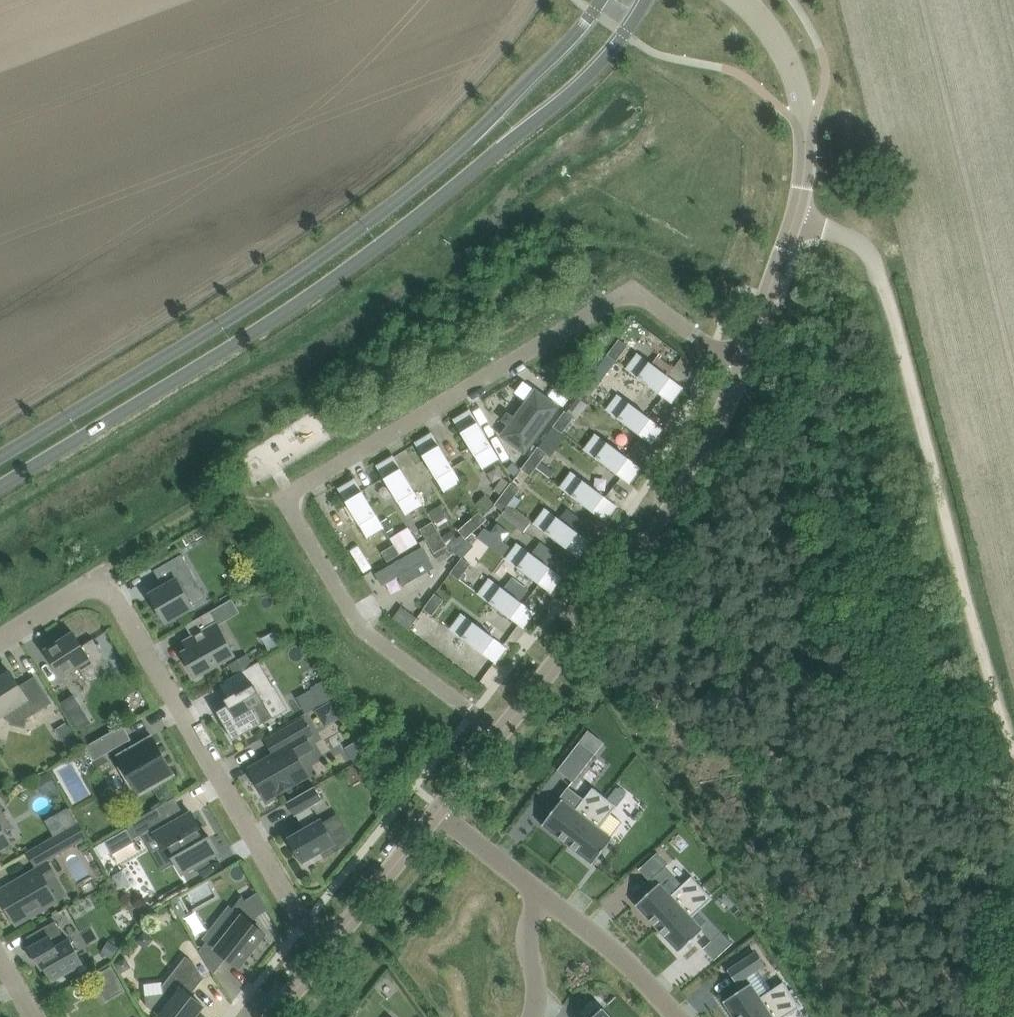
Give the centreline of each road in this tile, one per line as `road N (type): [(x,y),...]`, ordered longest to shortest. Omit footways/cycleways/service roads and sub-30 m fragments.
road 1 (residential): [(499,732),(366,630),(286,498),(631,289),(745,361)]
road 2 (tertiary): [(0,489),(367,253),(602,68),(646,0)]
road 3 (tertiary): [(601,0),(464,152),(206,332),(0,460)]
road 4 (track): [(1013,758),(881,280),(865,246),(829,228)]
road 5 (residential): [(0,640),(91,583),(108,586),(300,914),(331,947)]
road 6 (unclassified): [(745,361),(678,503),(499,732)]
road 7 (unclassified): [(798,217),(806,172),(799,86),(778,38),(739,0)]
road 8 (residential): [(539,896),(628,959),(679,1016)]
road 9 (unclassified): [(438,809),(331,947)]
road 10 (residential): [(438,809),(539,896)]
road 11 (residential): [(535,1016),(529,932),(539,896)]

